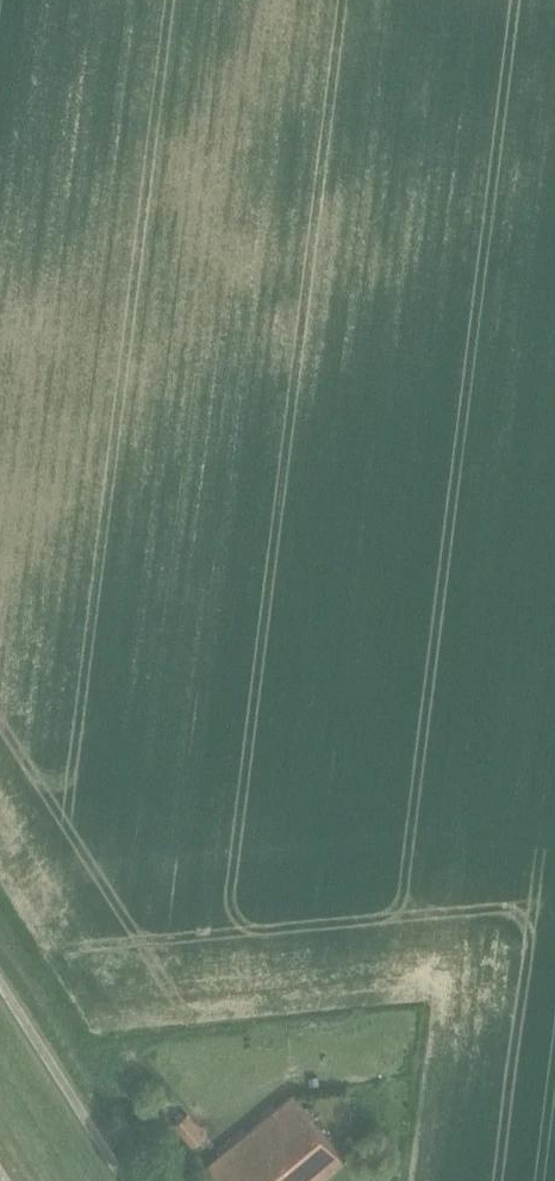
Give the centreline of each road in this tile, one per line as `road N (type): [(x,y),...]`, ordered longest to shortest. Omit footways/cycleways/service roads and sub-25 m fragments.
road 1 (unclassified): [(128,1180),(0,983)]

